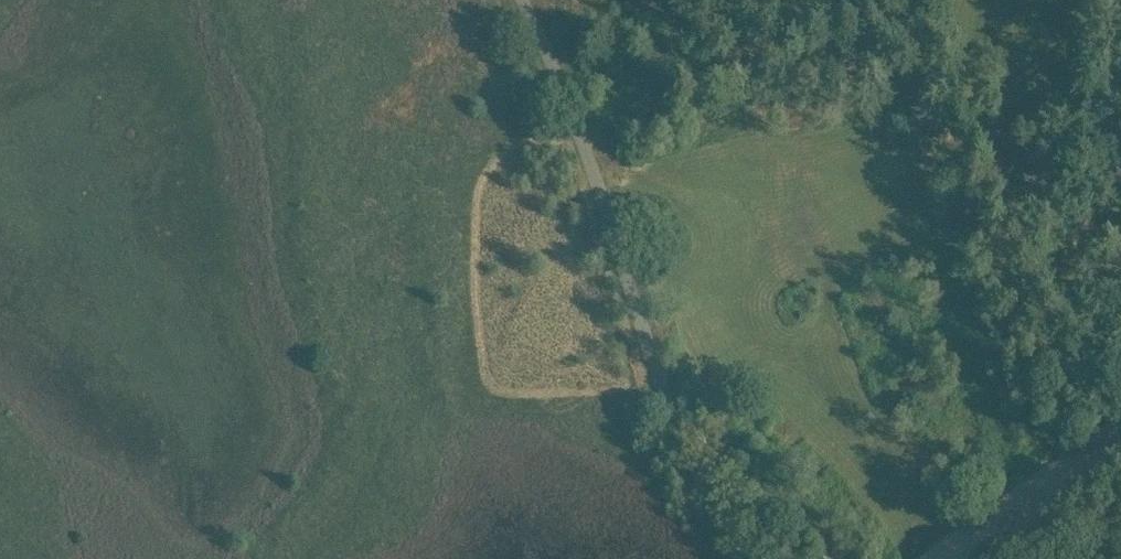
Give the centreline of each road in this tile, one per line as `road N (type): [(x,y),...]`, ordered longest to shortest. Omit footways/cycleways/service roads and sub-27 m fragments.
road 1 (track): [(1120,419),(943,558)]

